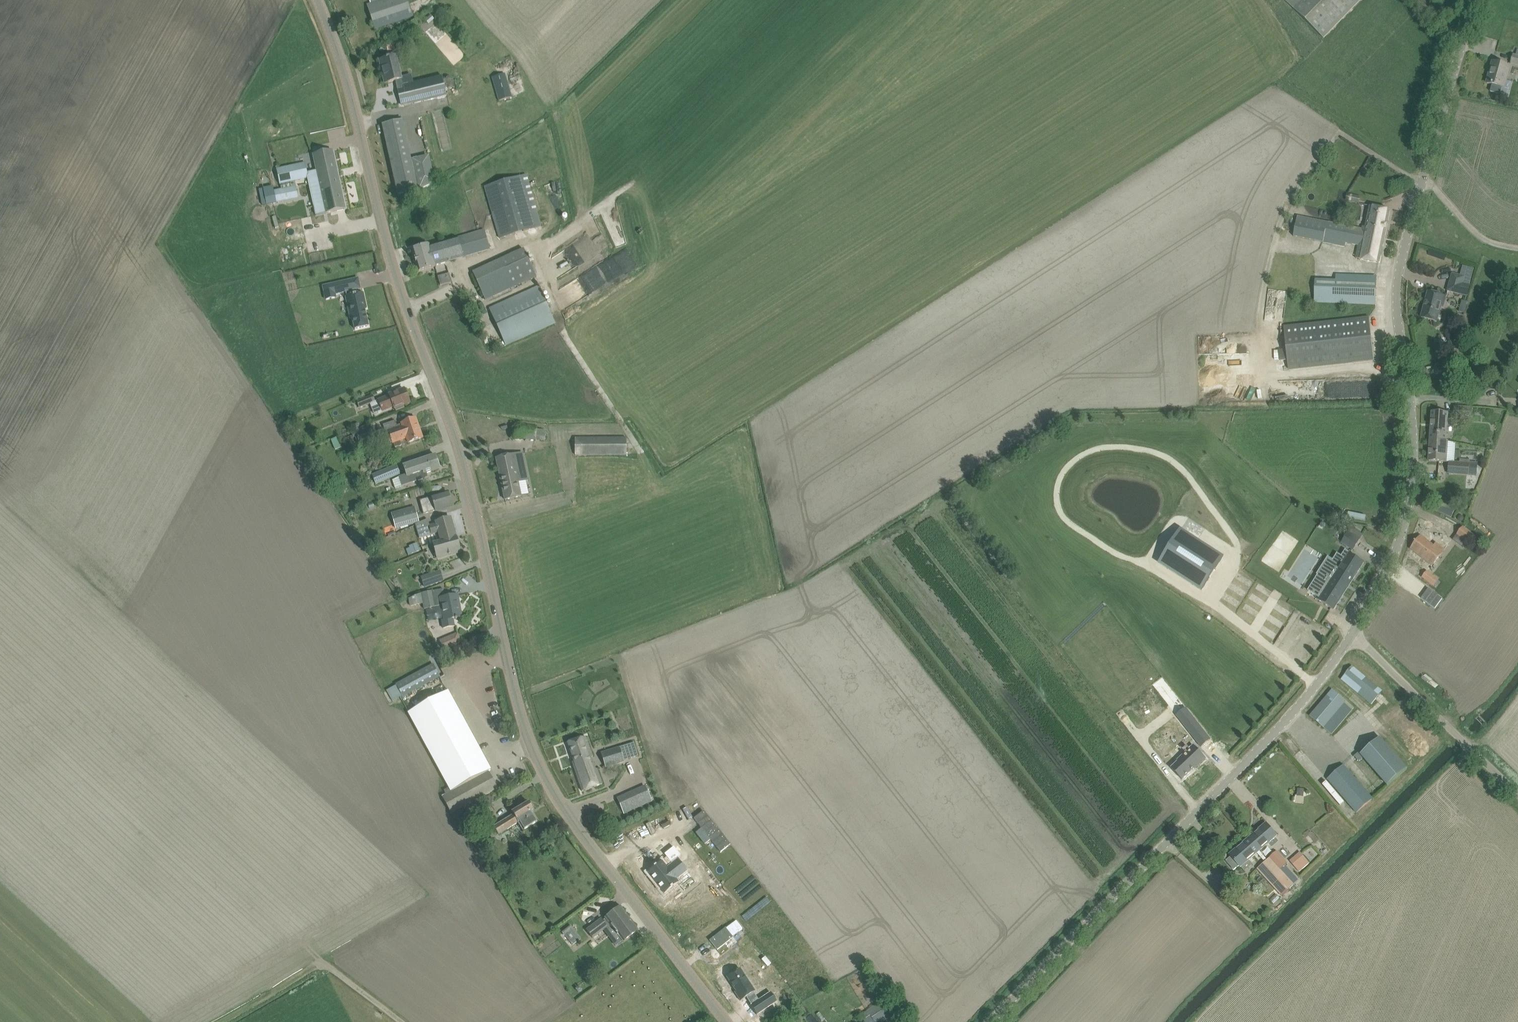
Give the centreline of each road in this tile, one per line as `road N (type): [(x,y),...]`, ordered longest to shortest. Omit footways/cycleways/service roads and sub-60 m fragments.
road 1 (tertiary): [(724,1021),(538,774),(454,447),(399,301),(320,0)]
road 2 (unclassified): [(987,1021),(1267,736),(1351,635)]
road 3 (unclassified): [(1351,635),(1405,501),(1404,276),(1420,178)]
road 4 (unclassified): [(1517,799),(1351,635)]
road 5 (unclassified): [(1420,178),(1470,0)]
road 6 (unclassified): [(1420,178),(1474,232),(1517,250)]

